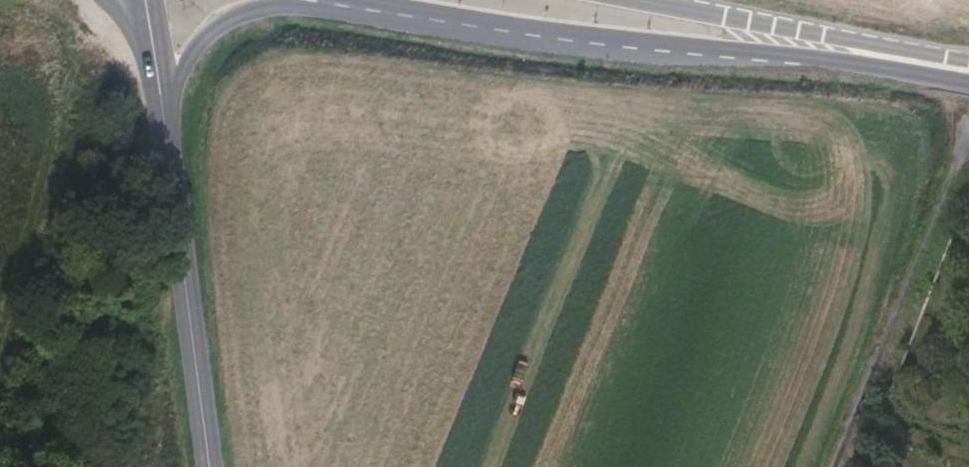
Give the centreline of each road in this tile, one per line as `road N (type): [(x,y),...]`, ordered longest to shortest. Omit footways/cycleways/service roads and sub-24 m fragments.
road 1 (tertiary): [(353,1),(968,79)]
road 2 (tertiary): [(161,103),(211,466)]
road 3 (tertiary): [(968,60),(638,0)]
road 4 (tertiary): [(161,103),(200,41),(229,15),(353,1)]

